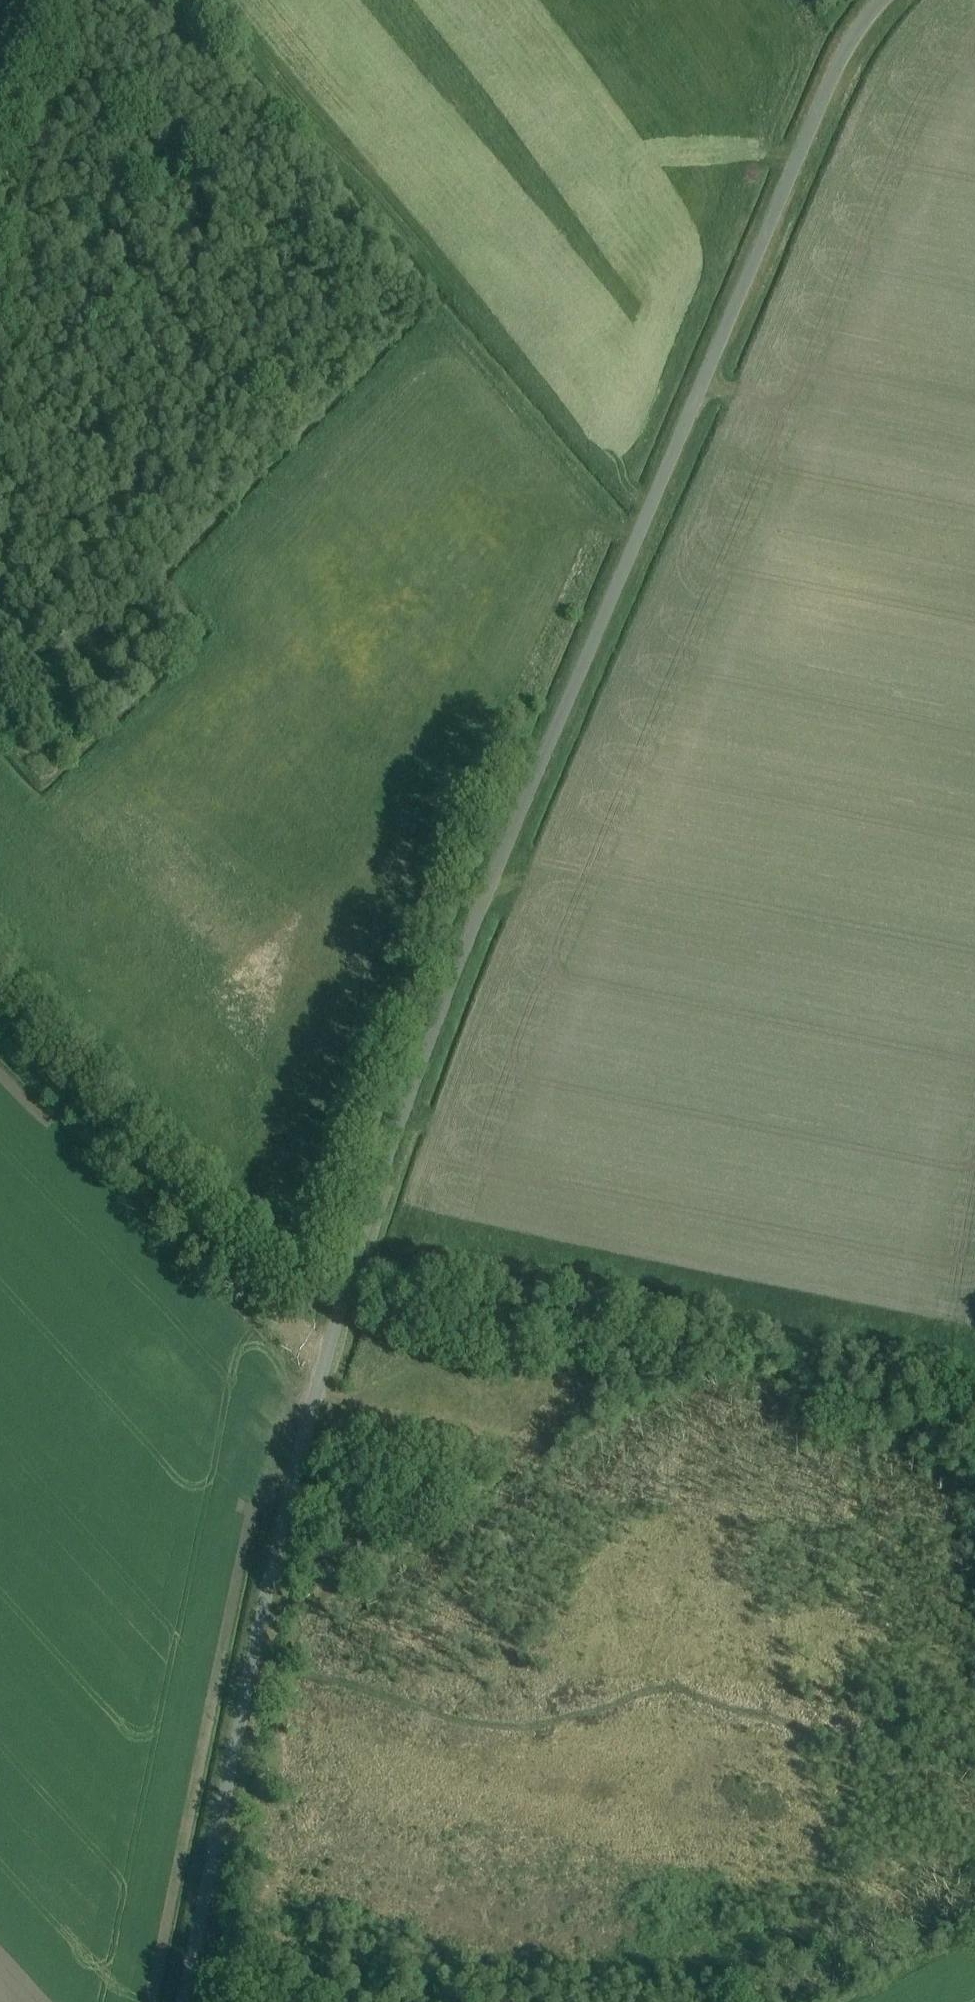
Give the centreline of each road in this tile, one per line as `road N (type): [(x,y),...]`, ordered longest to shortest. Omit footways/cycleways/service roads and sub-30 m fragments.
road 1 (unclassified): [(184,2001),(270,1577),(363,1231),(437,1023),(598,628),(819,111),(882,0)]
road 2 (track): [(0,1029),(325,1366)]

